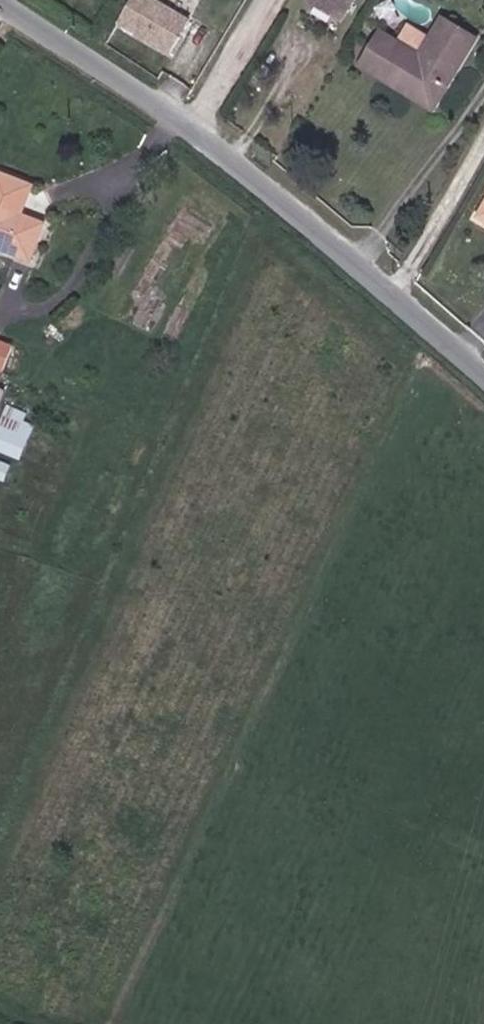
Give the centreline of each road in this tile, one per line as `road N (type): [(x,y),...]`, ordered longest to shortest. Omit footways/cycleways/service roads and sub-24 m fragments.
road 1 (residential): [(0,0),(169,110),(399,284),(483,361)]

